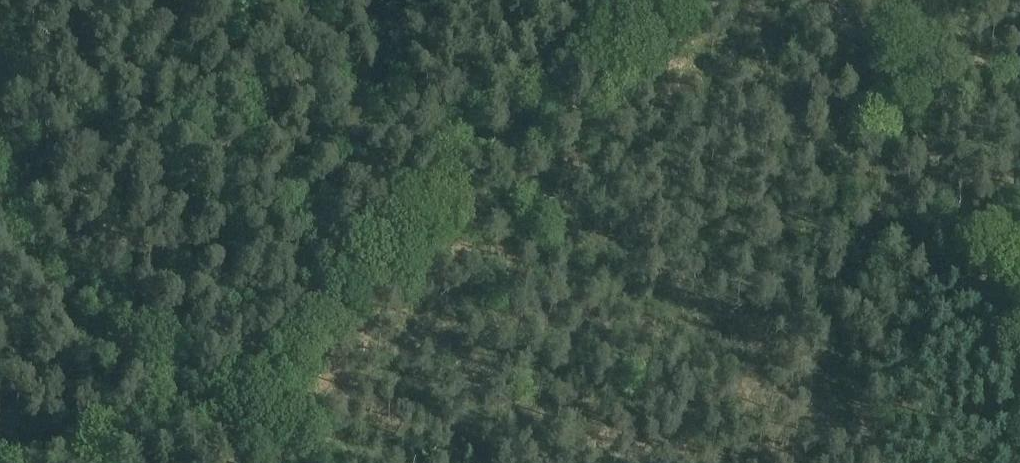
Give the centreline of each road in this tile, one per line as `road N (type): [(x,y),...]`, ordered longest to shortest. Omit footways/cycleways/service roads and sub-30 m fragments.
road 1 (track): [(626,0),(276,363),(207,389)]
road 2 (track): [(1019,294),(875,53),(833,0)]
road 3 (track): [(207,389),(149,414),(96,462)]

